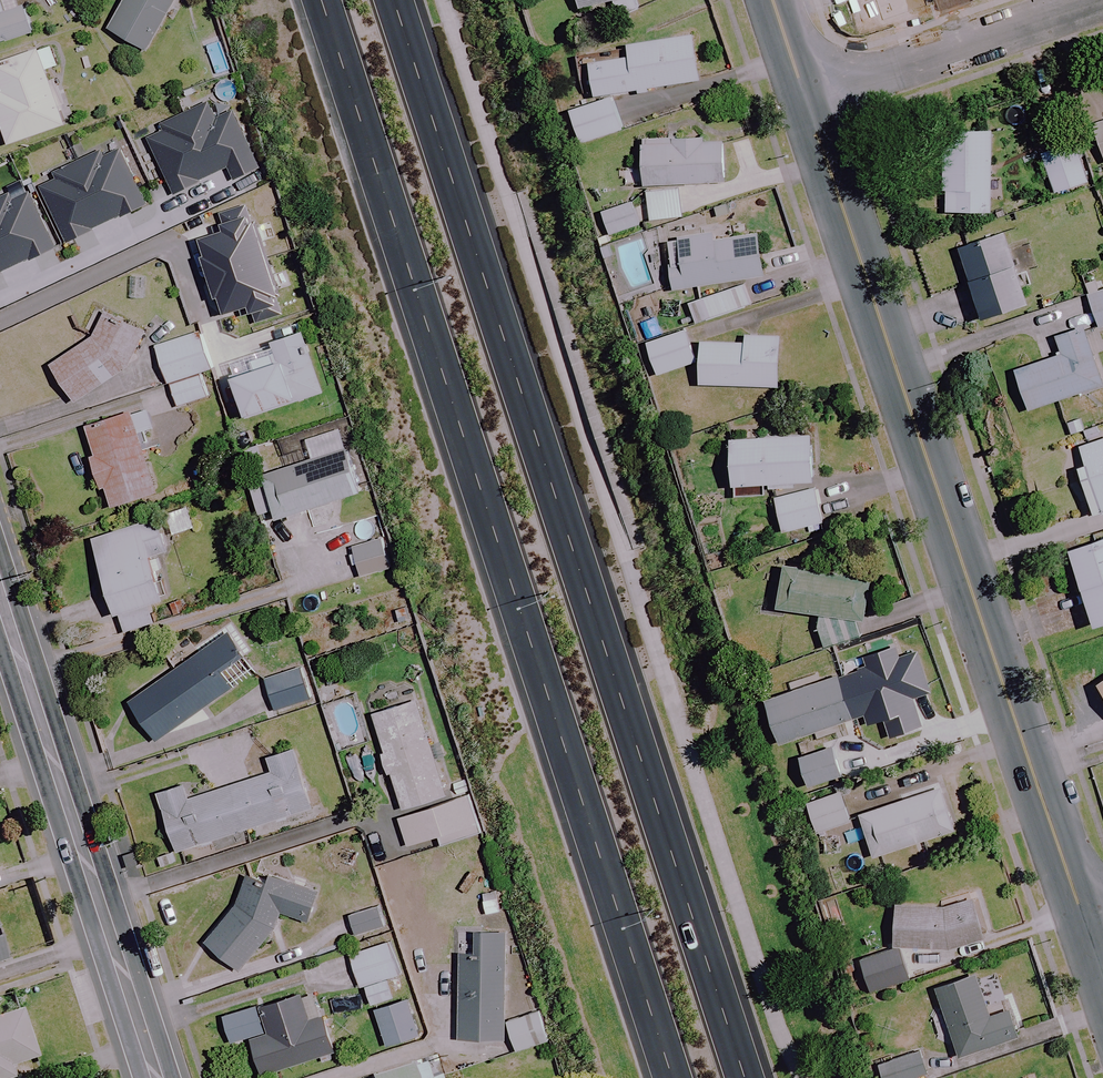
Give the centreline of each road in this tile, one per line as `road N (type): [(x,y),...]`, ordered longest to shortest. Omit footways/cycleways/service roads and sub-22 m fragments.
road 1 (primary): [(674,1077),(321,0)]
road 2 (primary): [(401,0),(752,1077)]
road 3 (residential): [(1086,921),(807,103)]
road 4 (tertiary): [(159,1077),(0,588)]
road 5 (residential): [(1102,2),(807,103)]

